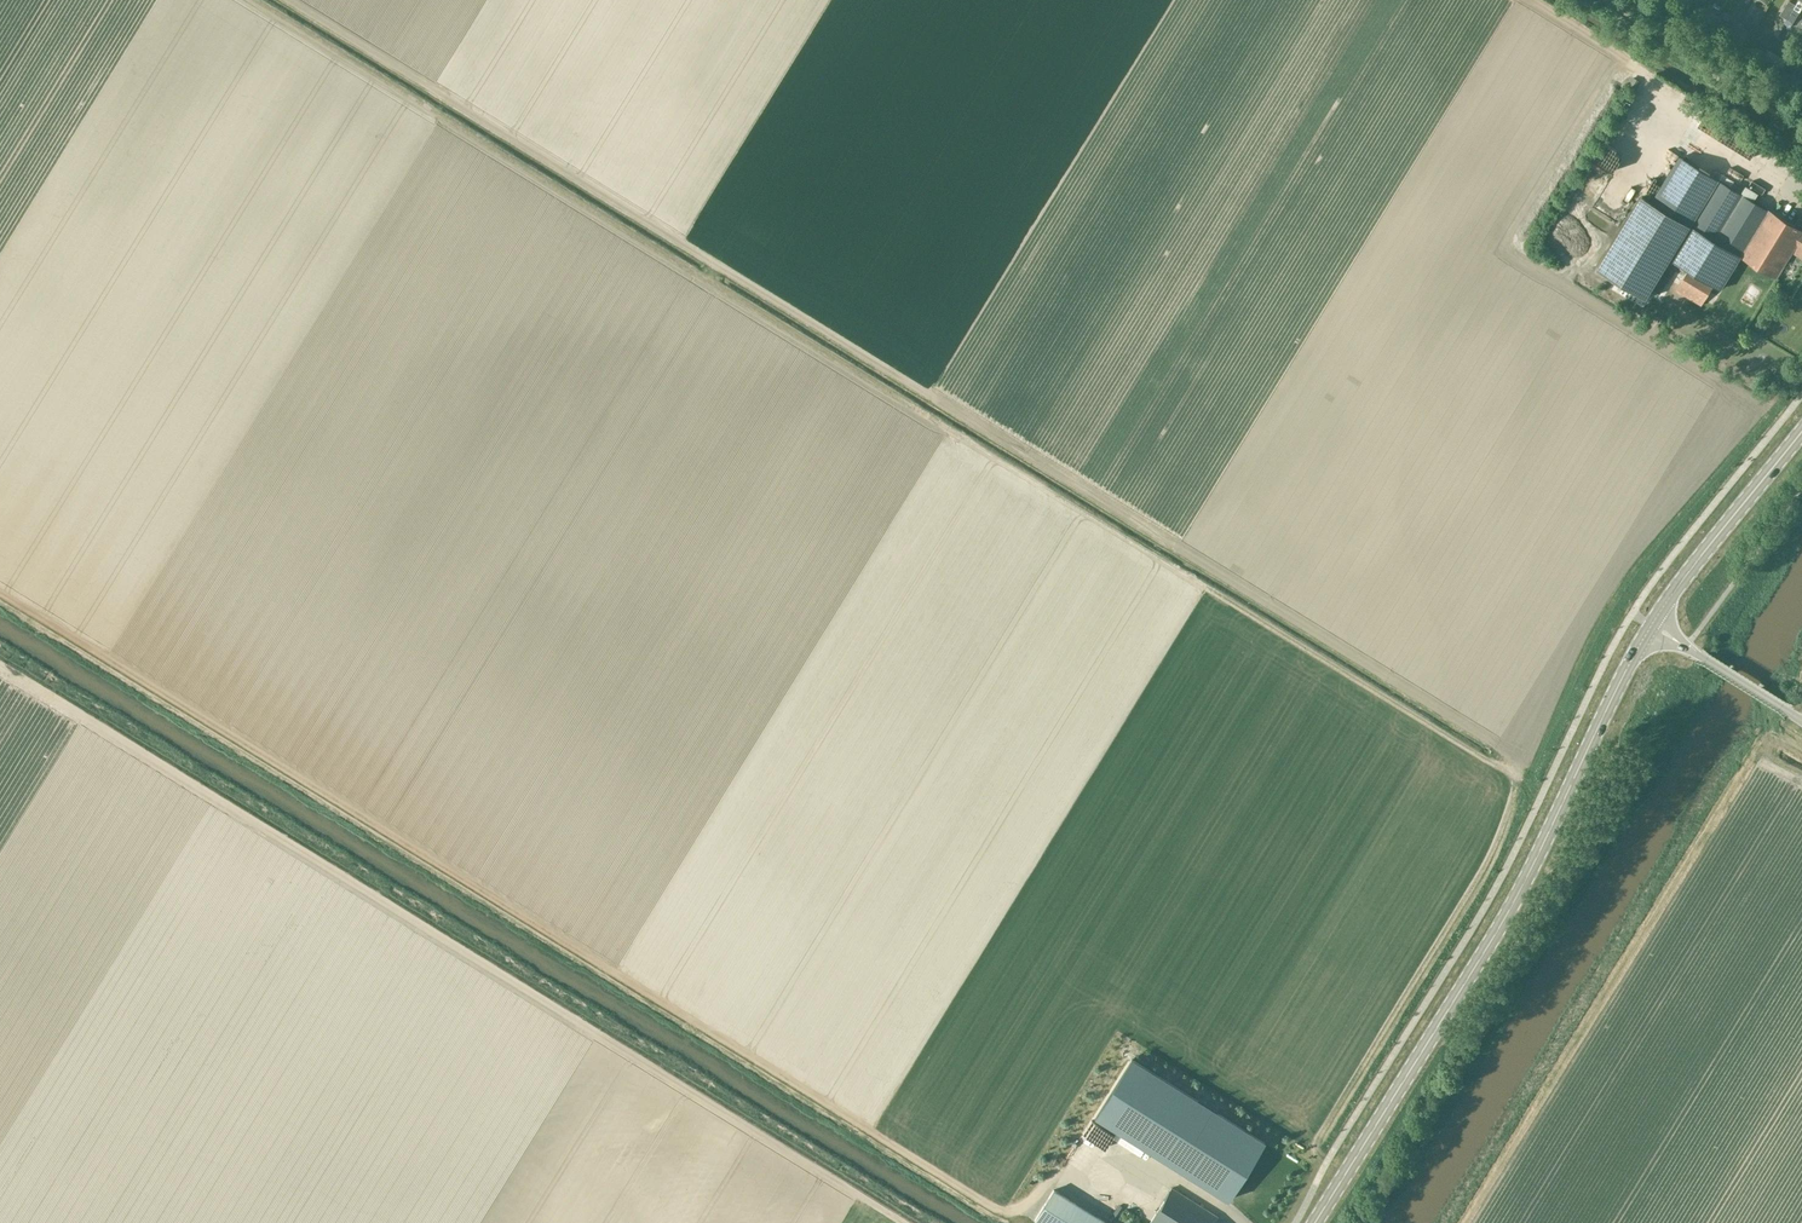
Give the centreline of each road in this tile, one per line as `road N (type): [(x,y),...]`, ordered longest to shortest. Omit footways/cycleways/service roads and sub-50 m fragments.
road 1 (track): [(246,0),(1485,763),(1498,745),(288,0)]
road 2 (track): [(1093,1130),(1084,1125),(1032,1205),(996,1210),(0,592)]
road 3 (track): [(898,1222),(0,664)]
road 4 (secondary): [(1314,1222),(1513,904),(1646,633)]
road 5 (secondary): [(1656,618),(1801,431)]
road 6 (unclassified): [(1801,719),(1685,647)]

